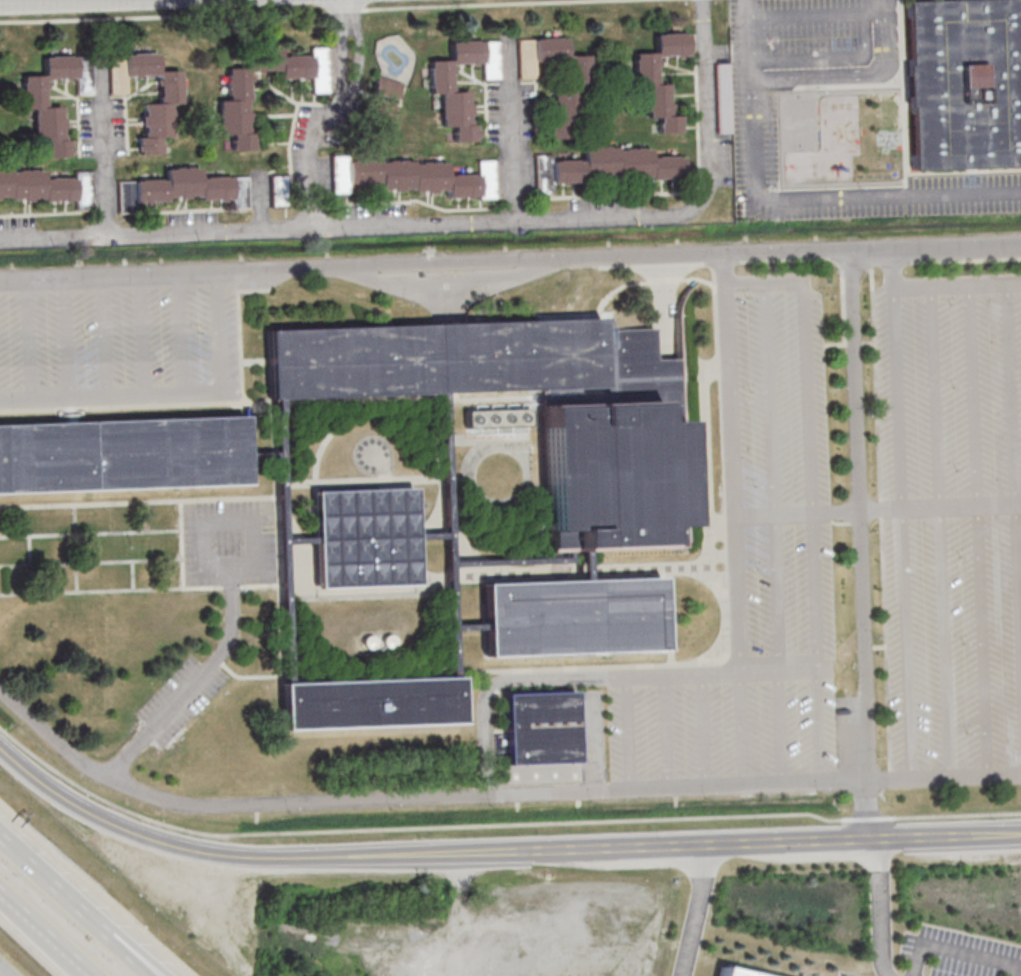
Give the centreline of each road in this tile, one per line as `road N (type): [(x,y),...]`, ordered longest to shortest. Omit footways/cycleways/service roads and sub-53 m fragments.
road 1 (secondary): [(534,855),(217,856),(91,815),(0,749)]
road 2 (residential): [(346,0),(352,68),(319,141),(316,229)]
road 3 (residential): [(109,238),(316,229)]
road 4 (residential): [(699,204),(708,156),(701,0)]
road 5 (residential): [(316,229),(515,225)]
road 6 (residential): [(515,225),(676,216),(699,204)]
road 7 (residential): [(512,38),(515,225)]
road 8 (residential): [(103,55),(109,238)]
road 9 (motorway): [(100,926),(0,835)]
road 10 (motorway): [(0,895),(89,975)]

